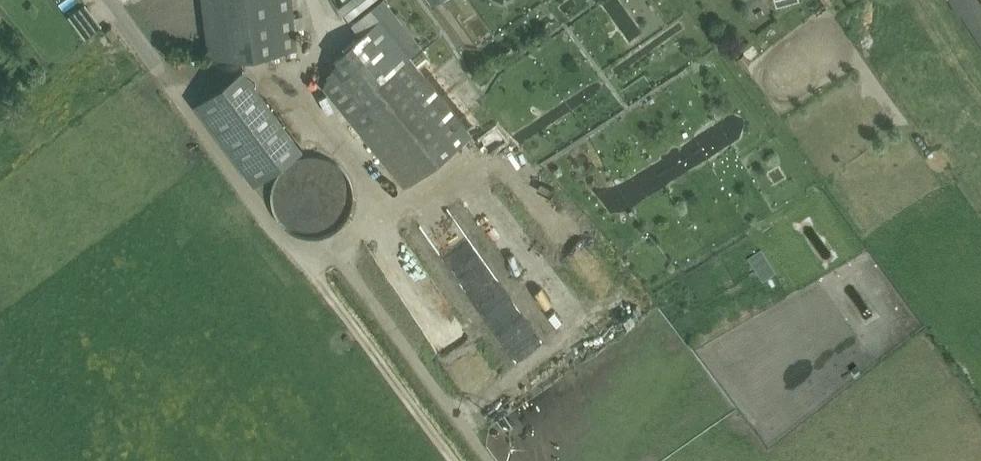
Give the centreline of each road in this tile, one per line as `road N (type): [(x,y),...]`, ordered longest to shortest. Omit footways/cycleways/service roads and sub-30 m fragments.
road 1 (track): [(113,0),(456,460)]
road 2 (track): [(492,460),(335,243),(292,241)]

